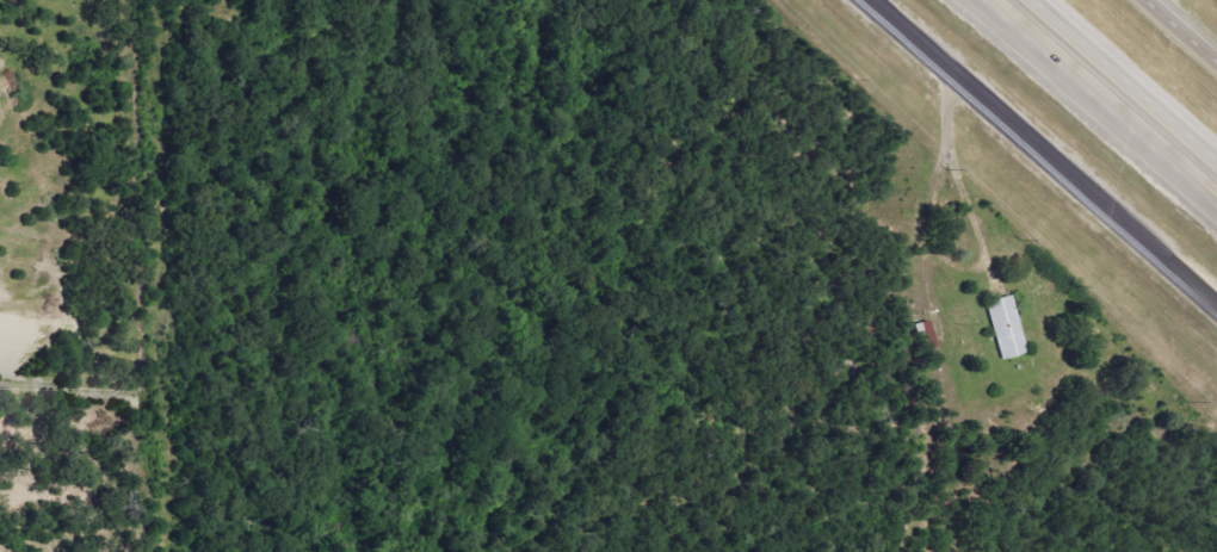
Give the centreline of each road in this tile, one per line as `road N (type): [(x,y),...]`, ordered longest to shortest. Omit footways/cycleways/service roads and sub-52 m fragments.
road 1 (tertiary): [(871,0),(1216,301)]
road 2 (motorway): [(977,0),(1216,209)]
road 3 (motorway): [(1216,165),(1030,0)]

